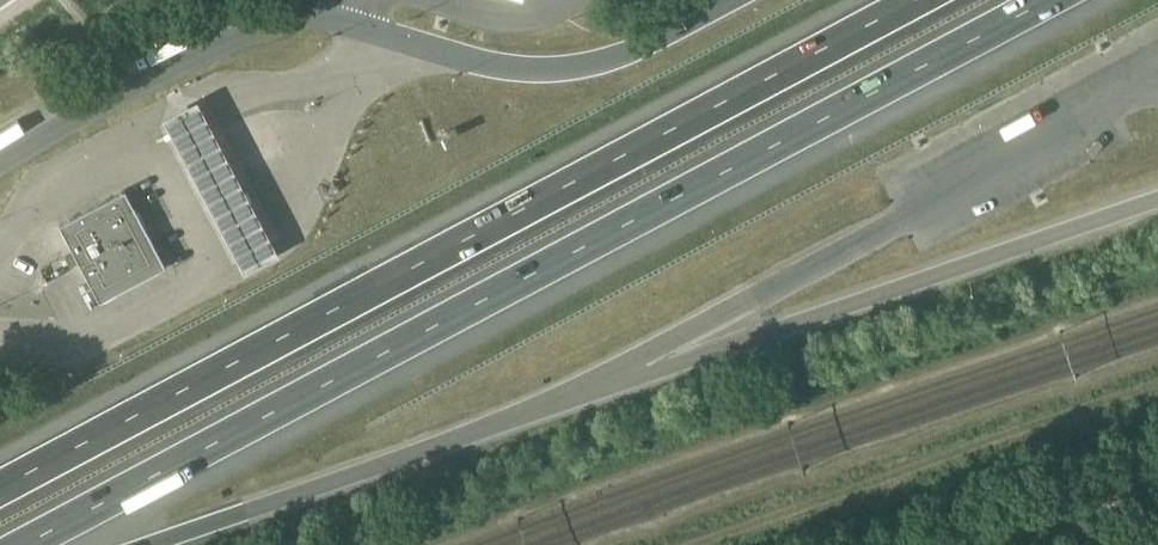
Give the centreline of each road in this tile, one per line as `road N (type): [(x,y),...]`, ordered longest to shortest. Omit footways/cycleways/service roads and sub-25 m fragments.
road 1 (motorway): [(31,544),(1051,0)]
road 2 (motorway): [(917,0),(0,488)]
road 3 (motorway): [(148,544),(588,389)]
road 4 (track): [(862,544),(1157,447)]

